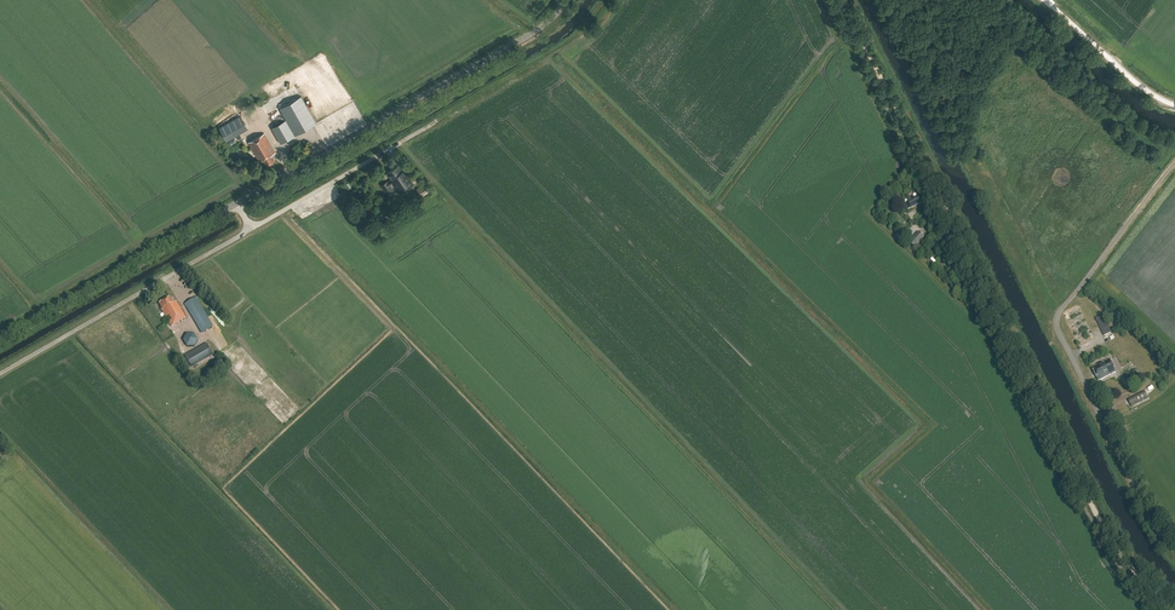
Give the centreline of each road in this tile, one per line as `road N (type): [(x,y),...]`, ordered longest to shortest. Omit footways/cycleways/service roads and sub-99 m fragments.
road 1 (track): [(842,0),(1112,543),(1171,609)]
road 2 (track): [(1174,550),(1141,500),(1057,324),(1174,162)]
road 3 (tertiary): [(235,203),(530,35),(567,0)]
road 4 (unclassified): [(0,374),(250,229)]
road 5 (tertiary): [(0,339),(235,203)]
road 6 (unclassified): [(1174,104),(1137,83),(1047,0)]
road 7 (unclassified): [(250,229),(390,148)]

